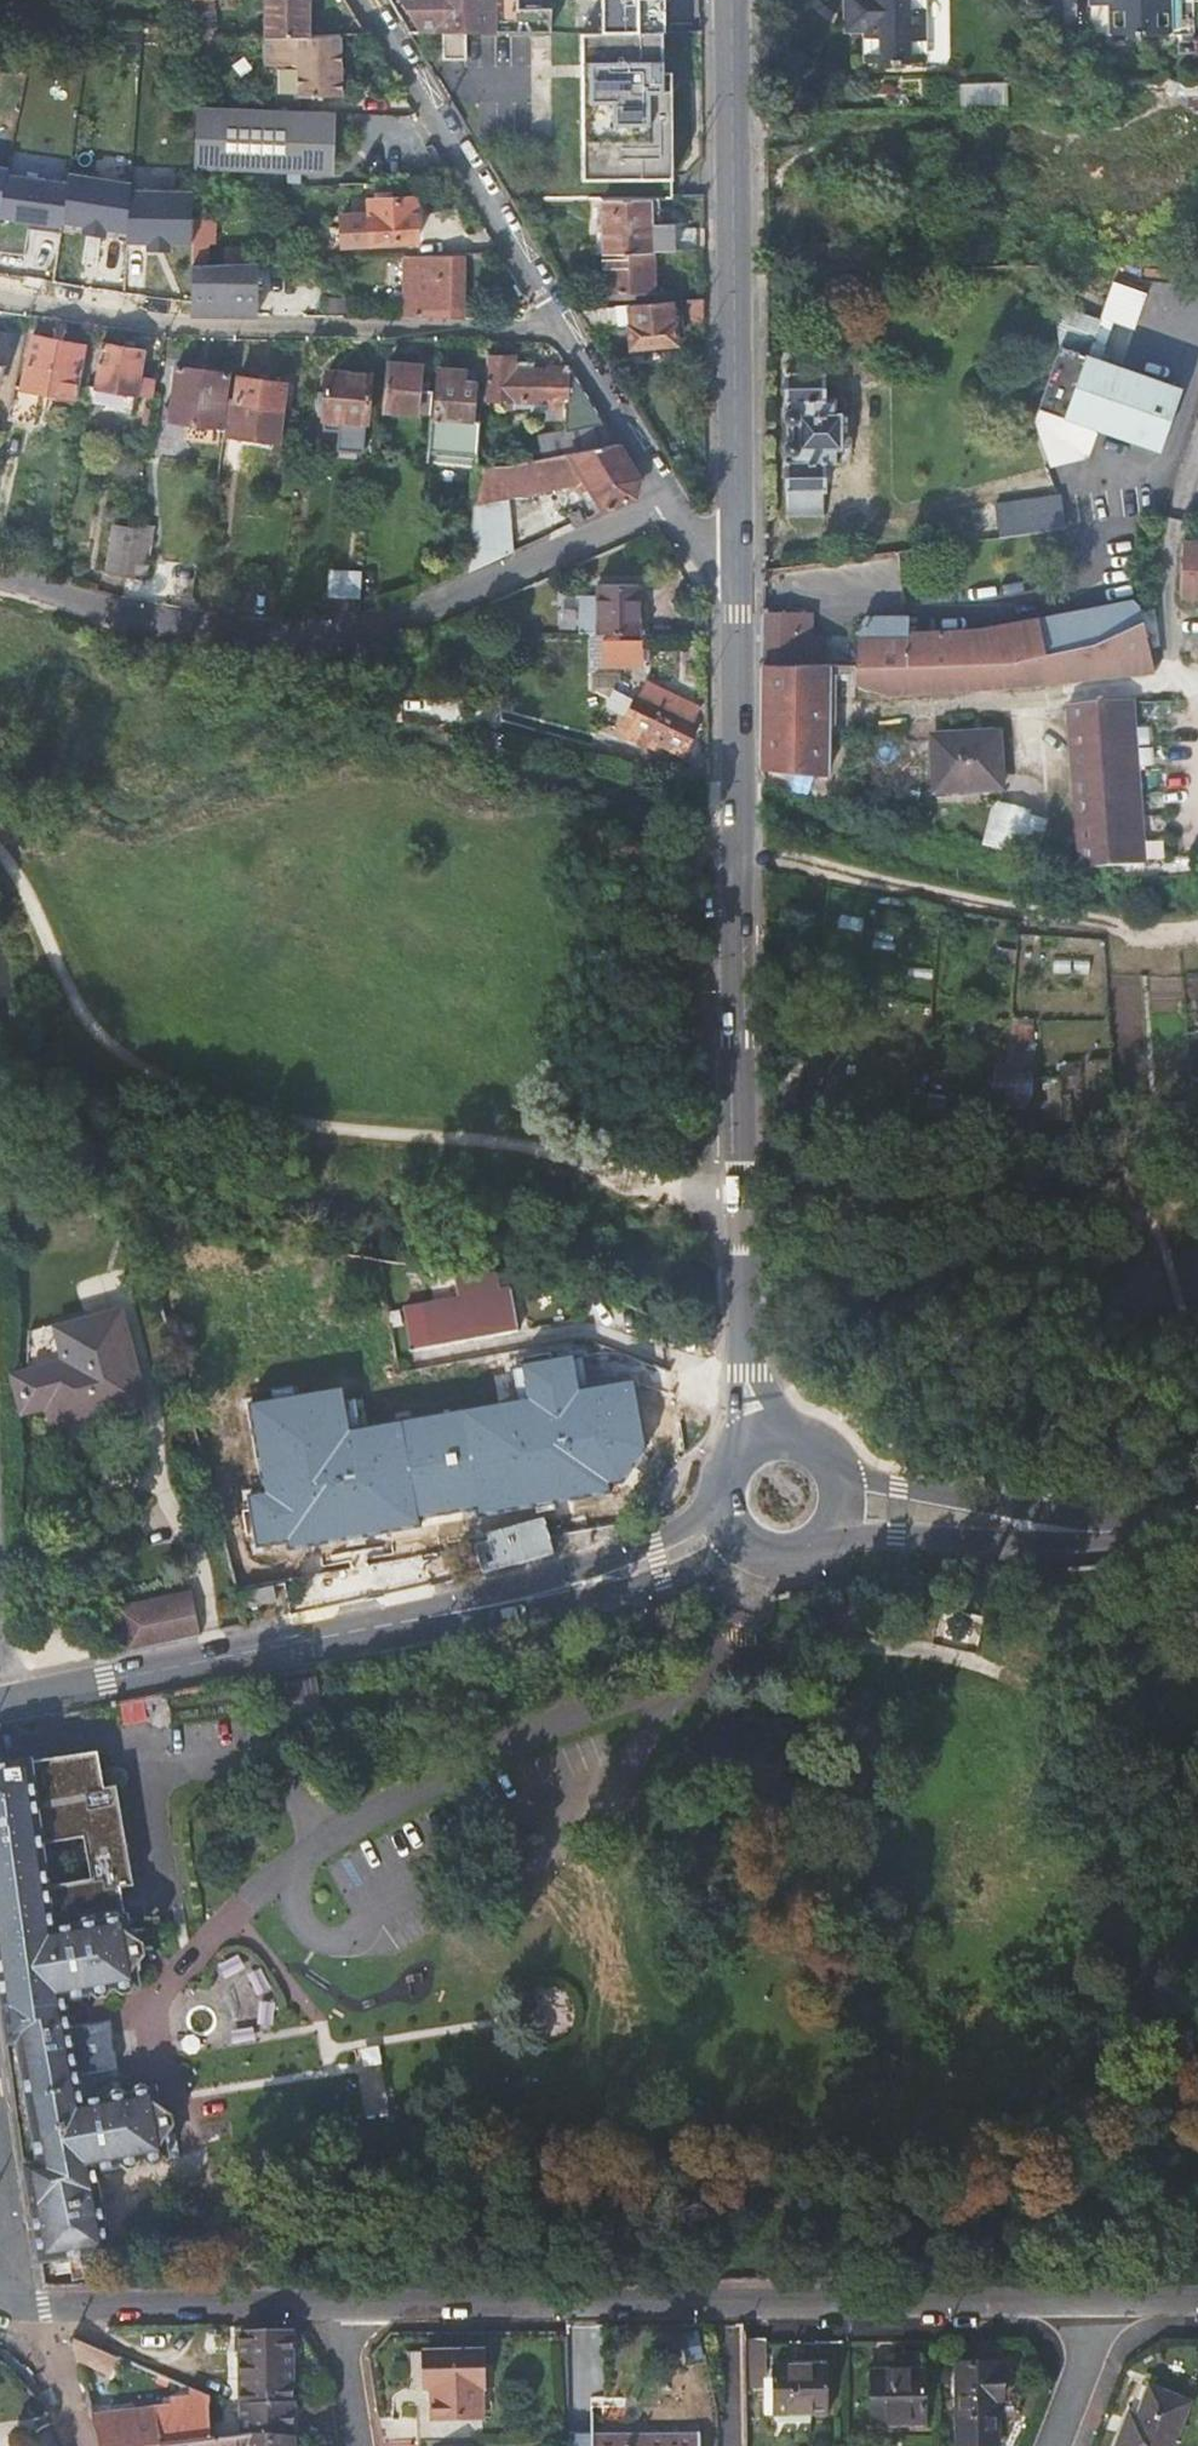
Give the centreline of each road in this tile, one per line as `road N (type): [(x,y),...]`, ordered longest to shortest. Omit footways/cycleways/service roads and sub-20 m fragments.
road 1 (track): [(1155,1238),(1109,1216),(1055,1209),(772,1201),(306,1139),(157,1088),(67,1007),(31,884),(0,853)]
road 2 (tertiary): [(3,2290),(41,2309),(1086,2299)]
road 3 (secondary): [(735,593),(740,1322),(761,1447)]
road 4 (secondary): [(743,1533),(576,1588),(0,1704)]
road 5 (residential): [(671,497),(424,610),(312,635),(147,625),(0,583)]
road 6 (secondary): [(731,0),(735,593)]
road 7 (residential): [(0,299),(206,327),(562,327)]
road 8 (track): [(1197,925),(1148,930),(1008,911),(830,870),(735,860)]
road 9 (residential): [(366,0),(562,327)]
road 10 (secondary): [(838,1505),(1008,1524),(1197,1527)]
road 11 (residential): [(562,327),(671,497)]
road 12 (residential): [(1086,2299),(1086,2374),(1059,2445)]
road 13 (tertiary): [(3,2290),(10,2231),(0,2157)]
road 14 (secondary): [(743,1533),(769,1550),(800,1549),(825,1533),(838,1505)]

